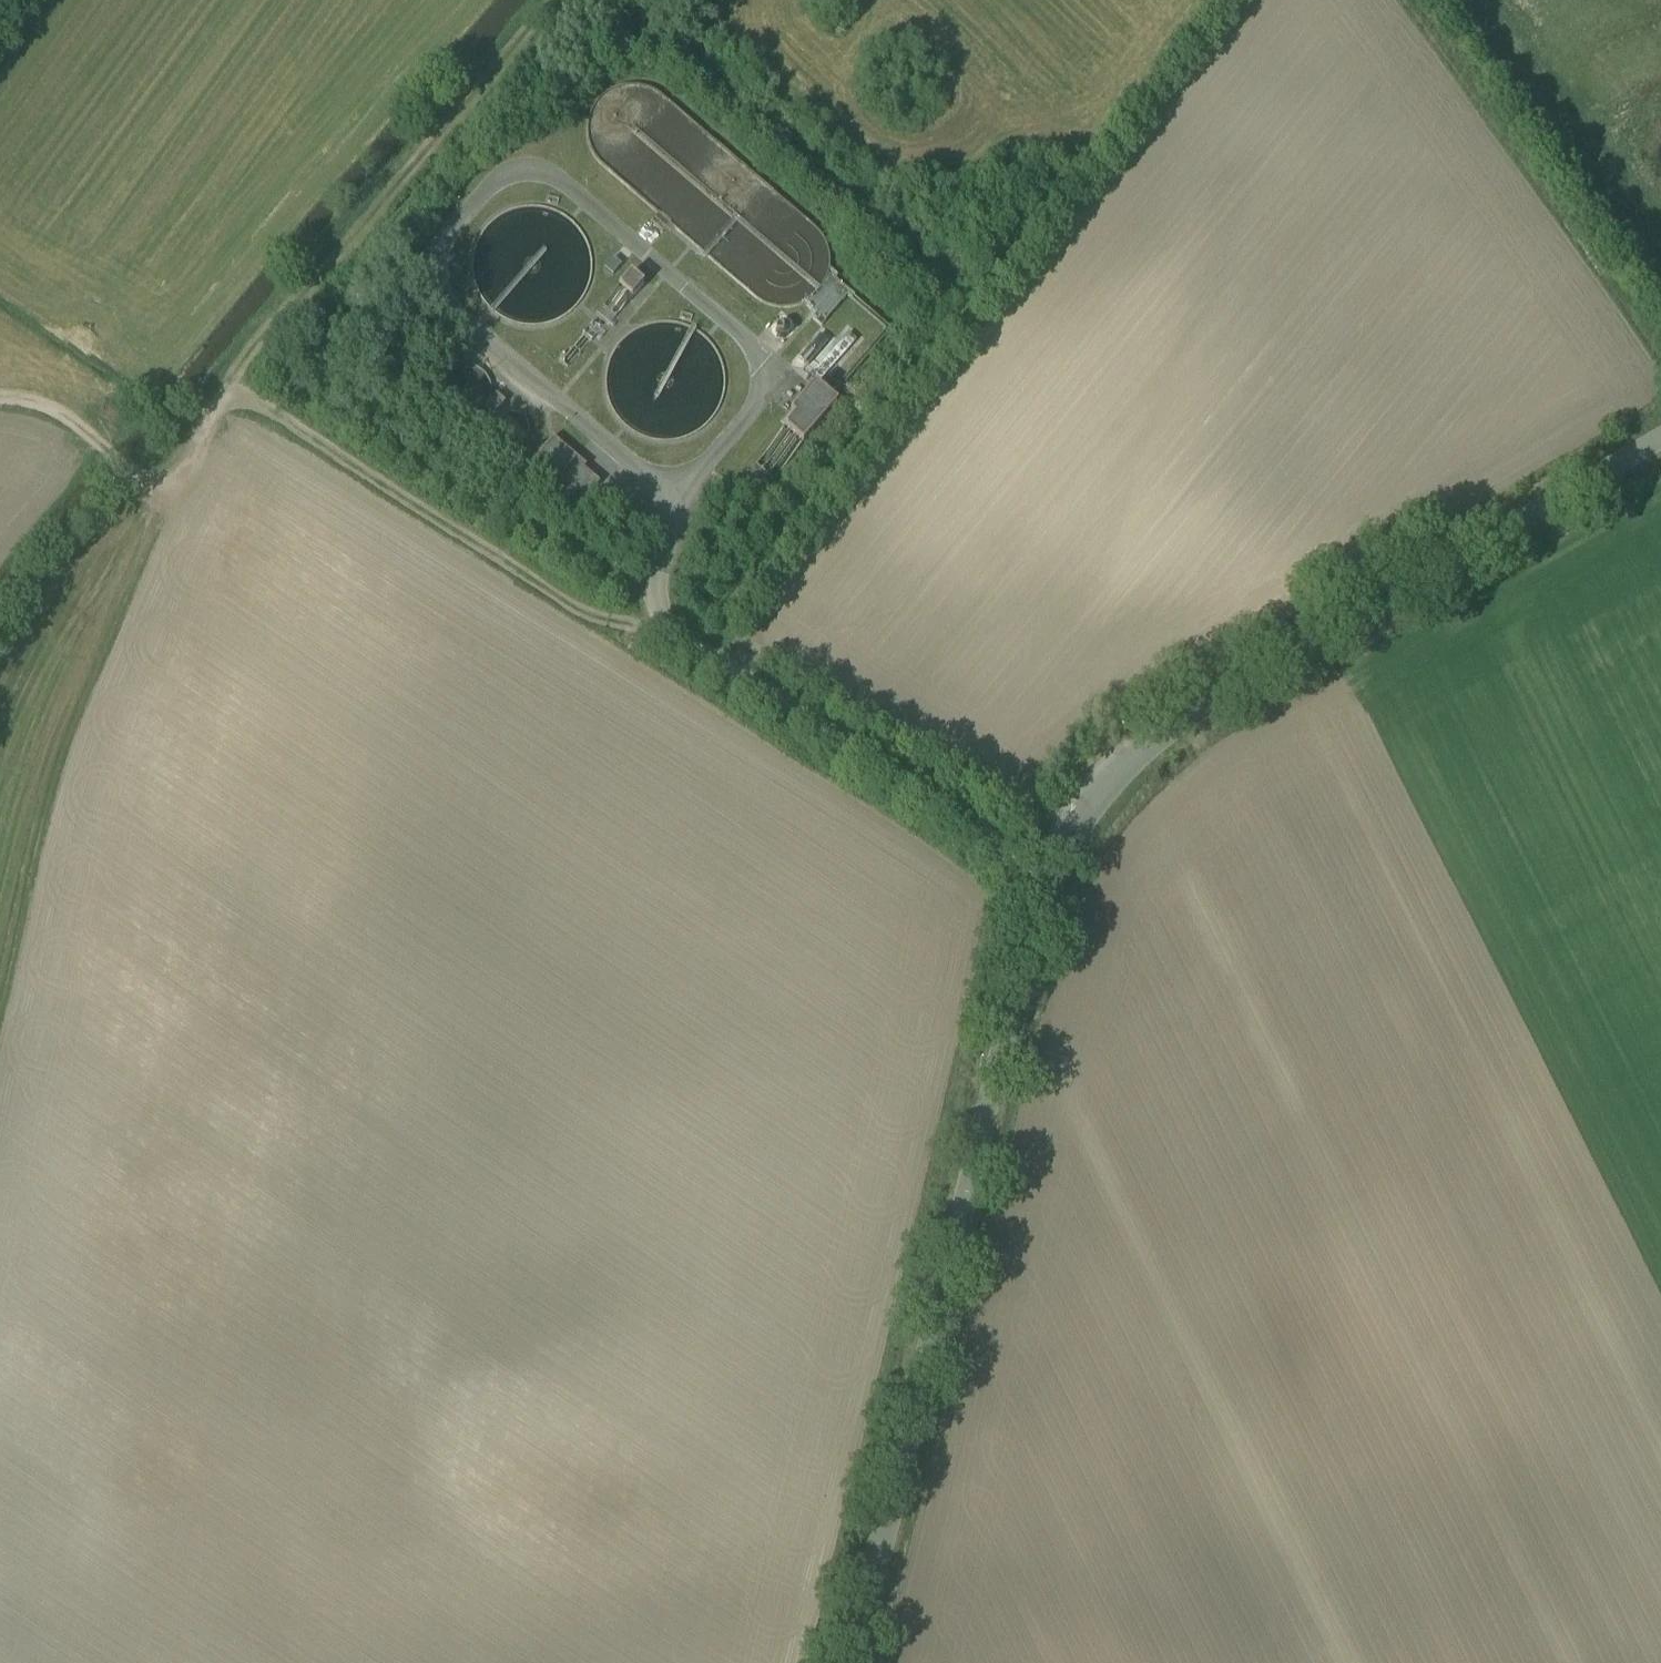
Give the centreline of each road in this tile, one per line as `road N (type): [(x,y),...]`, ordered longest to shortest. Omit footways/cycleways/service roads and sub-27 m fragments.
road 1 (unclassified): [(1660,440),(1188,718),(1084,808),(1057,851),(1037,905),(851,1662)]

